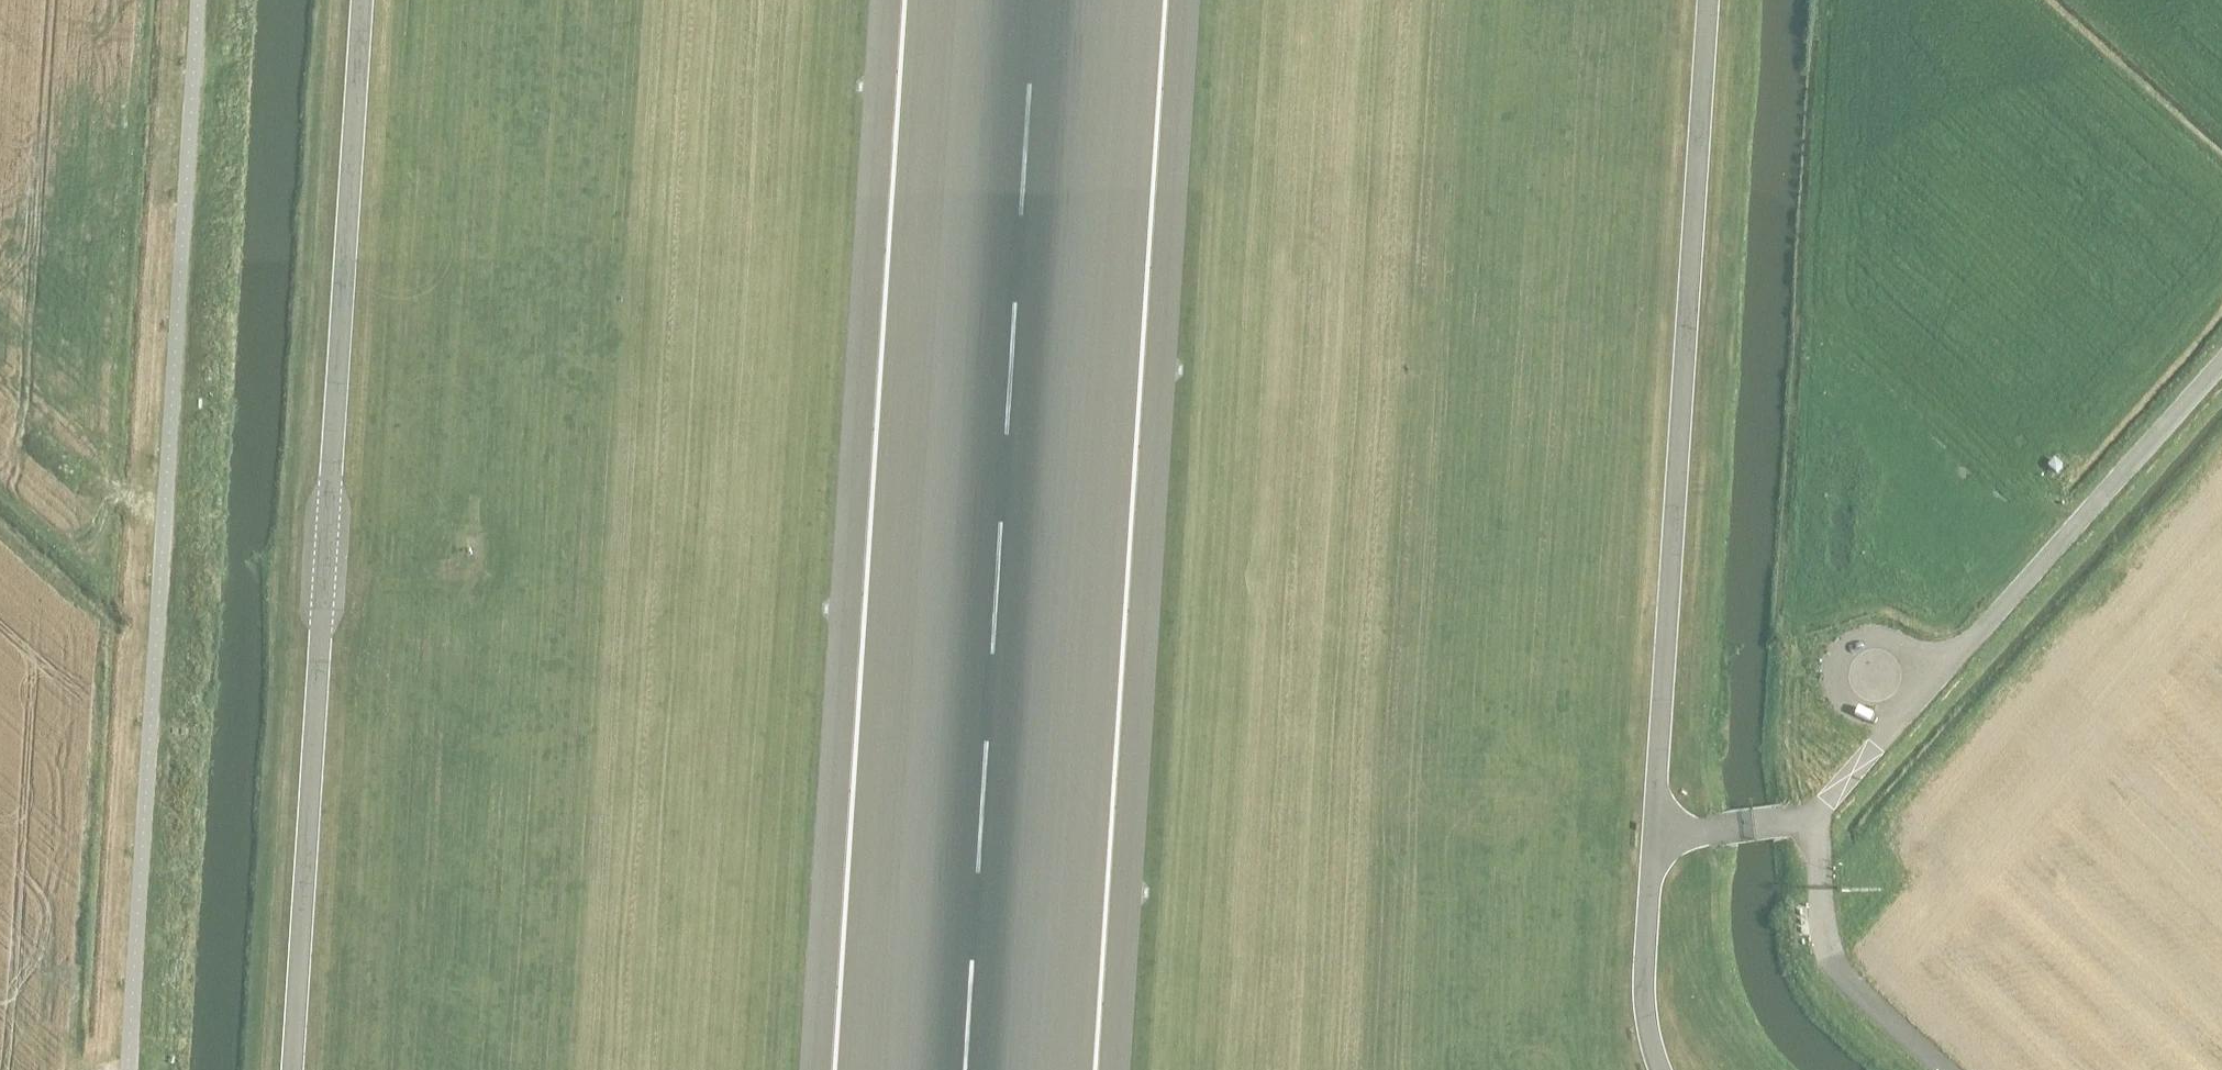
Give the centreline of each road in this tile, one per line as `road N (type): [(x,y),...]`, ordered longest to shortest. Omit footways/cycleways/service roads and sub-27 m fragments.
road 1 (unclassified): [(1953,665),(2221,371)]
road 2 (unclassified): [(1953,665),(1897,640),(1862,641),(1848,651),(1838,664),(1845,700),(1869,719),(1900,724)]

